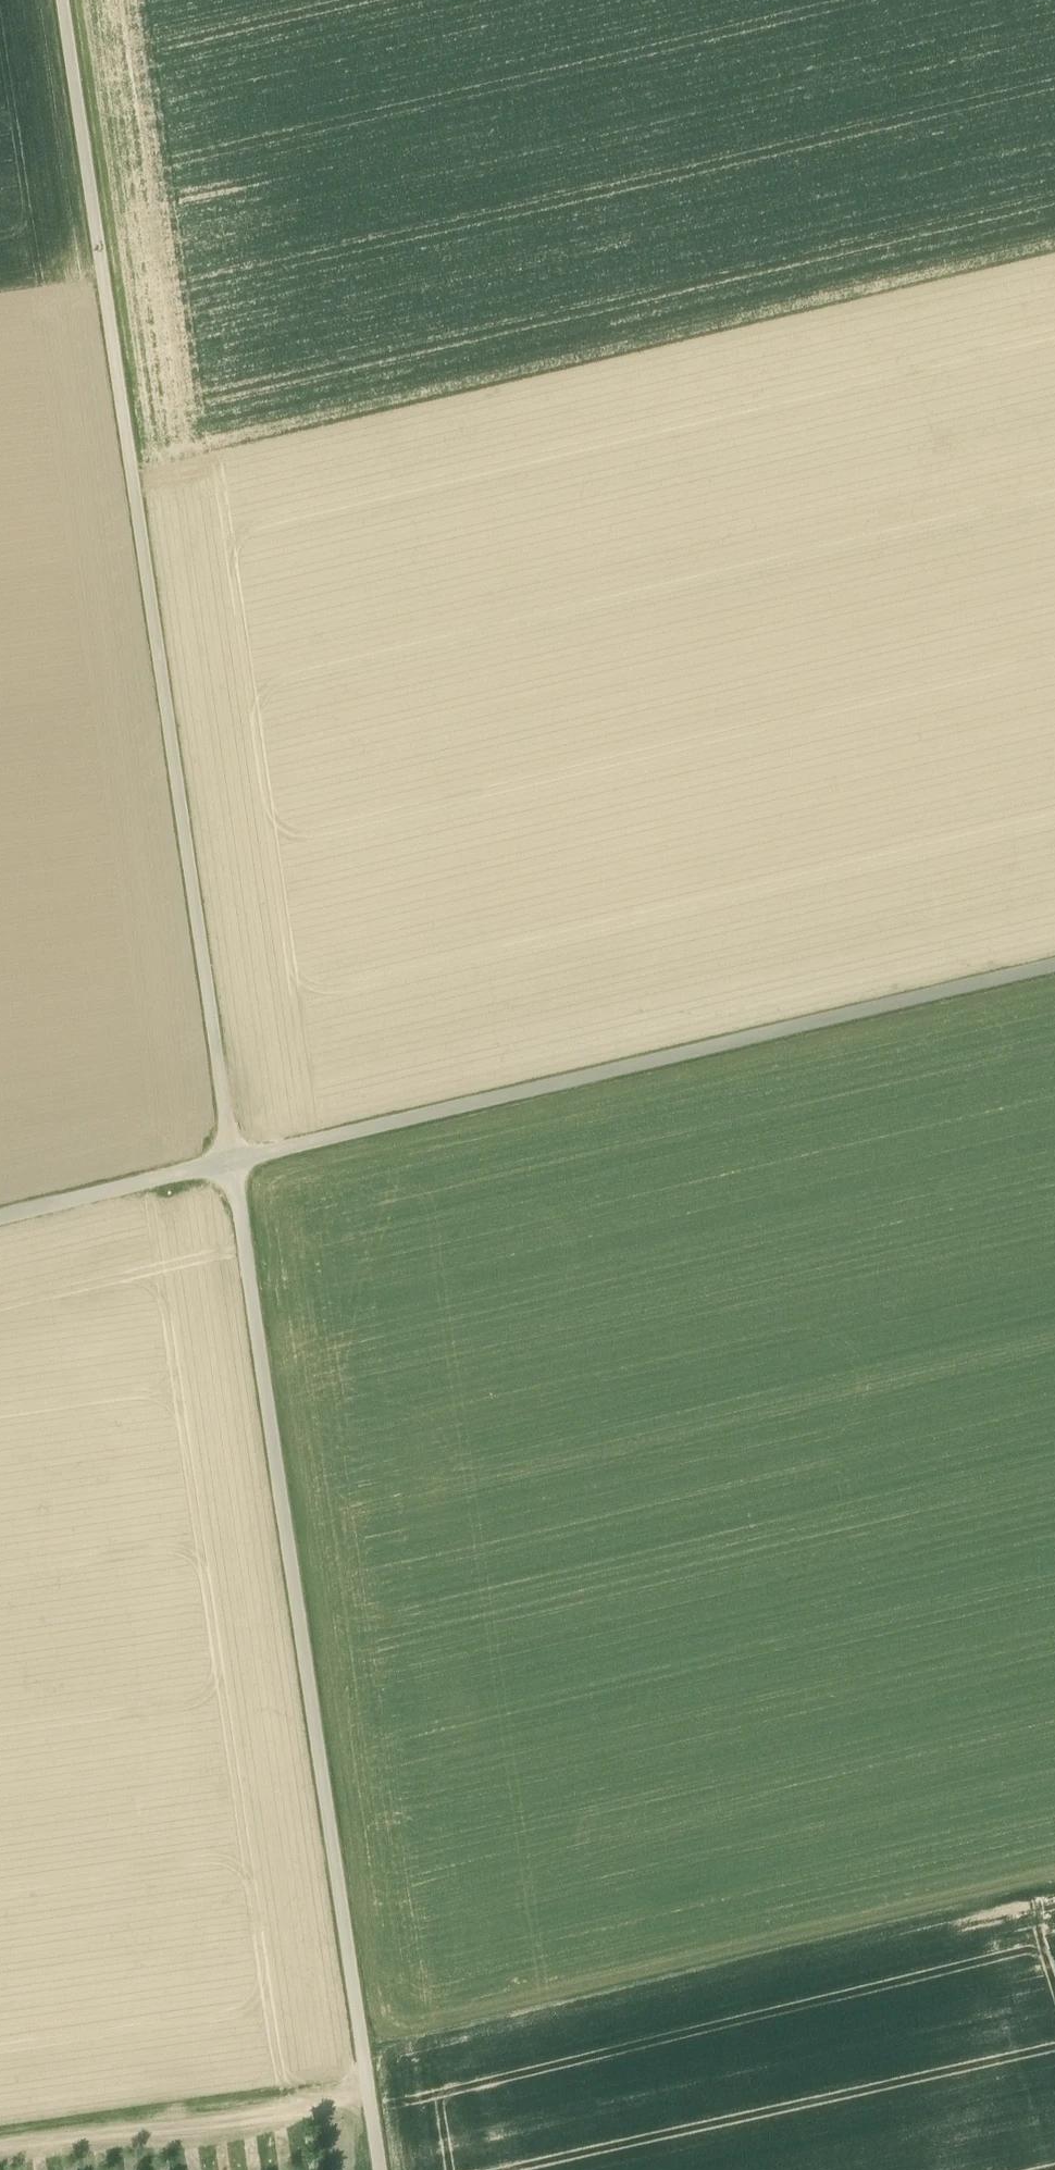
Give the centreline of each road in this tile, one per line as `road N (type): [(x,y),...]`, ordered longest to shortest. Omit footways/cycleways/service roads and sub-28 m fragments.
road 1 (track): [(61,0),(379,2169)]
road 2 (track): [(1054,967),(0,1216)]

